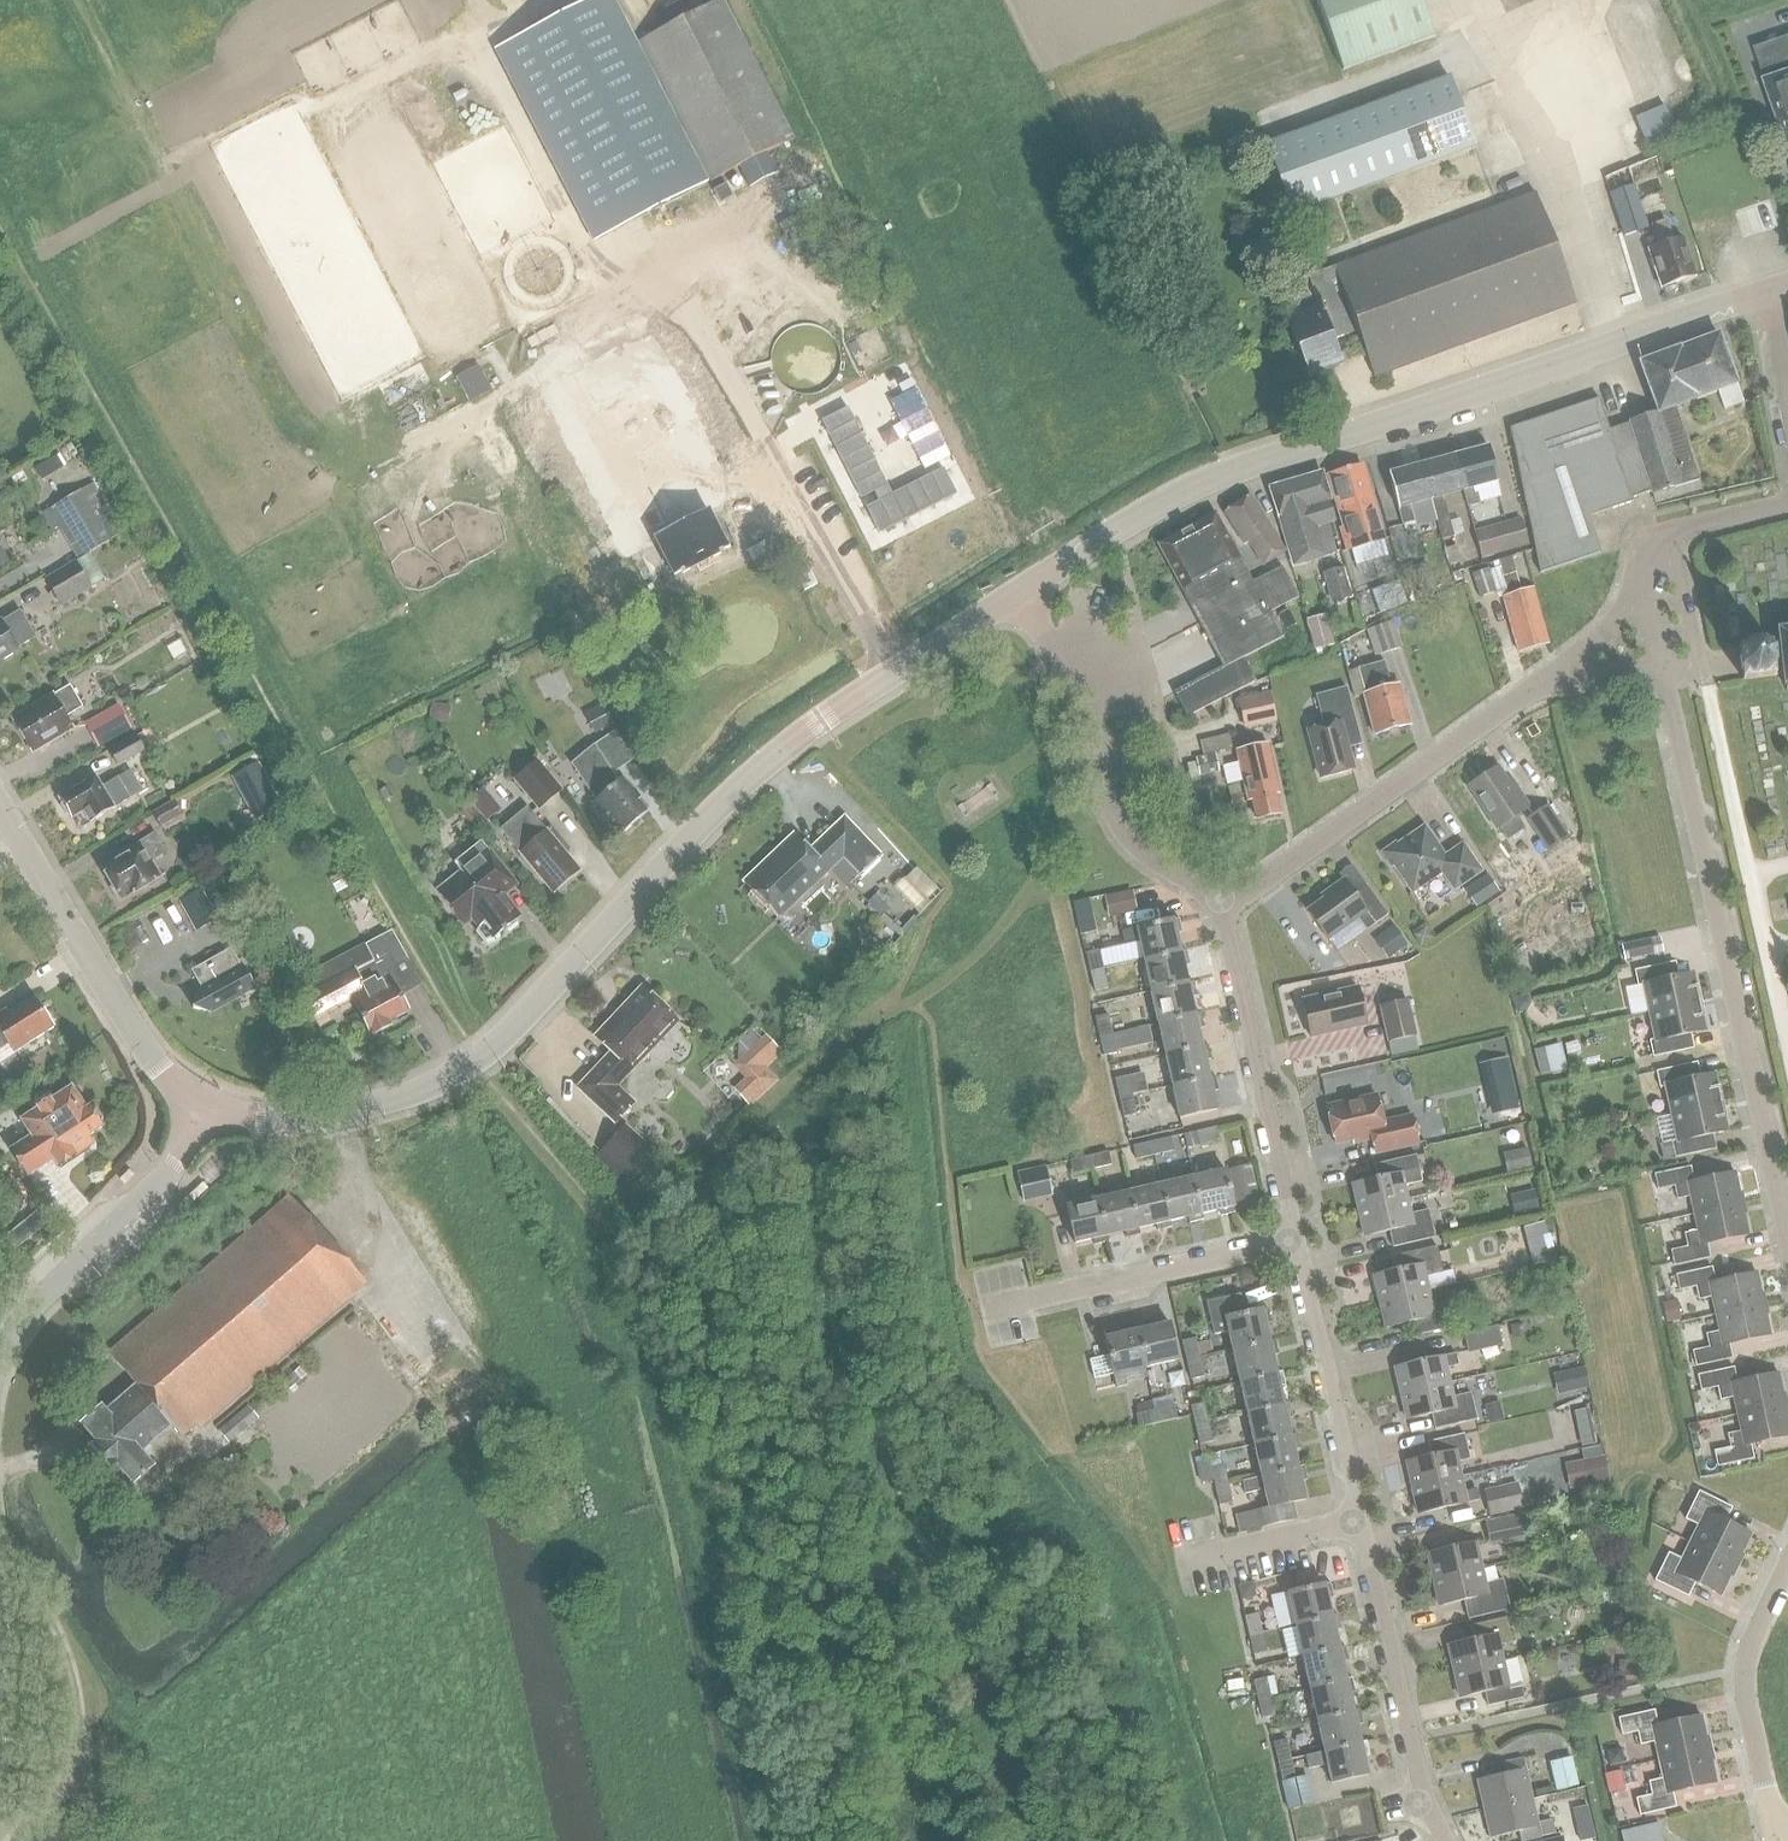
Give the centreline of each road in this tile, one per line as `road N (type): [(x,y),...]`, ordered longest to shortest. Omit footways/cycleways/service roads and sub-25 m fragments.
road 1 (tertiary): [(208,1112),(284,1119),(360,1110),(479,1062),(765,768),(1017,597)]
road 2 (tertiary): [(1017,597),(1218,479),(1757,300)]
road 3 (residential): [(1787,1257),(1640,579)]
road 4 (residential): [(1218,906),(1254,892),(1541,689),(1596,645),(1640,579)]
road 5 (residential): [(1218,906),(1136,847),(1111,816),(1085,699),(1017,597)]
road 6 (tertiary): [(208,1112),(162,1073),(0,806)]
road 7 (residential): [(1292,1249),(1218,906)]
road 8 (tertiary): [(0,1357),(37,1301),(172,1168),(208,1112)]
road 9 (unclassified): [(985,1317),(1292,1249)]
road 10 (residential): [(1773,1840),(1741,1703),(1742,1667),(1787,1563)]
road 11 (residential): [(1357,1529),(1292,1249)]
road 12 (residential): [(1423,1808),(1357,1529)]
road 13 (unclassified): [(1172,1570),(1357,1529)]
road 14 (residential): [(1640,579),(1652,552),(1670,539),(1787,509)]
road 15 (residential): [(1787,446),(1757,300)]

